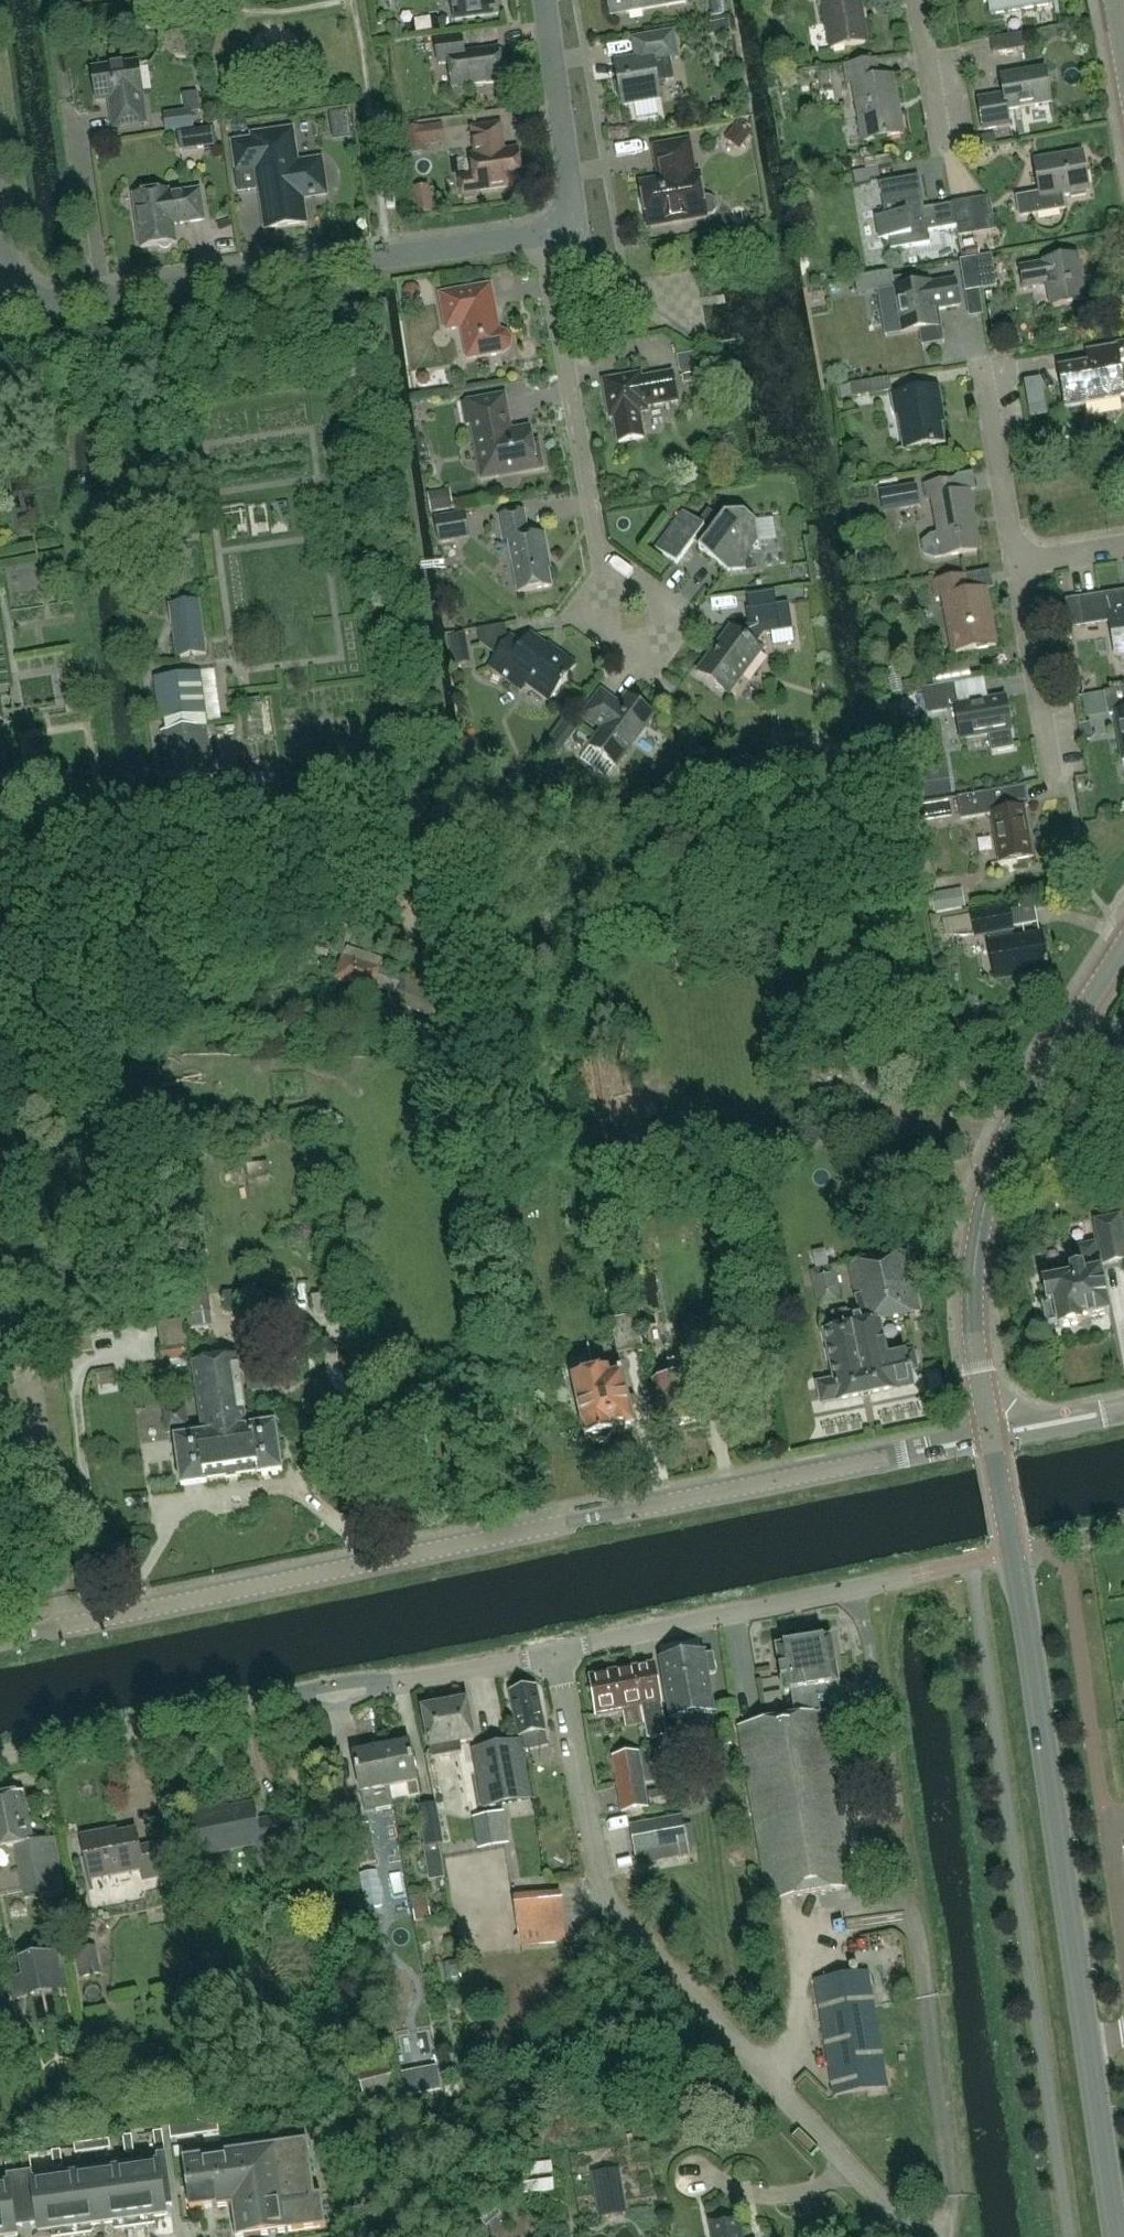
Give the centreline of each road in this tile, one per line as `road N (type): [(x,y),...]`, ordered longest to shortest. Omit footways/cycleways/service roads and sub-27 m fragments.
road 1 (tertiary): [(0,1638),(993,1439)]
road 2 (residential): [(915,2236),(611,1901),(592,1848),(556,1653)]
road 3 (tertiary): [(993,1439),(974,1275),(986,1206),(1035,1073),(1123,940)]
road 4 (tertiary): [(1087,2041),(1014,1551)]
road 5 (residential): [(556,1653),(1014,1551)]
road 6 (residential): [(103,302),(541,236)]
road 7 (residential): [(605,570),(541,236)]
road 8 (residential): [(0,1755),(290,1698)]
road 9 (residential): [(541,236),(560,228),(571,207),(547,0)]
road 10 (residential): [(1057,795),(1016,563)]
road 11 (residential): [(1016,563),(979,365)]
road 12 (tertiary): [(1118,2236),(1087,2041)]
road 13 (residential): [(605,570),(576,613),(650,665),(679,622)]
road 14 (residential): [(103,302),(71,119)]
road 15 (residential): [(389,1682),(556,1653)]
road 16 (residential): [(0,228),(5,268),(33,302),(53,308),(103,302)]
road 17 (residential): [(940,147),(914,0)]
road 18 (tertiary): [(993,1439),(1123,1412)]

